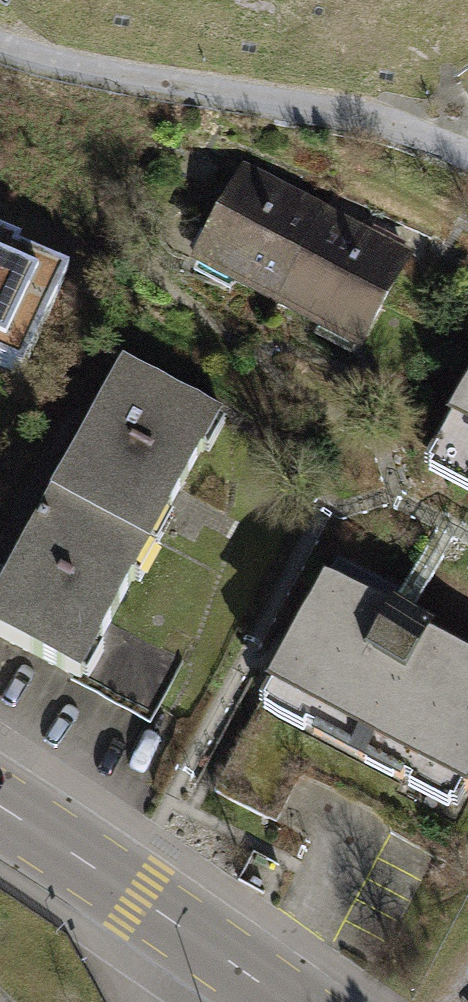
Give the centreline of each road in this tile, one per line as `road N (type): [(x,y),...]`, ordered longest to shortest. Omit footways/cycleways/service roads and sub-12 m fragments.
road 1 (secondary): [(139,897),(288,1001)]
road 2 (secondary): [(0,805),(139,897)]

